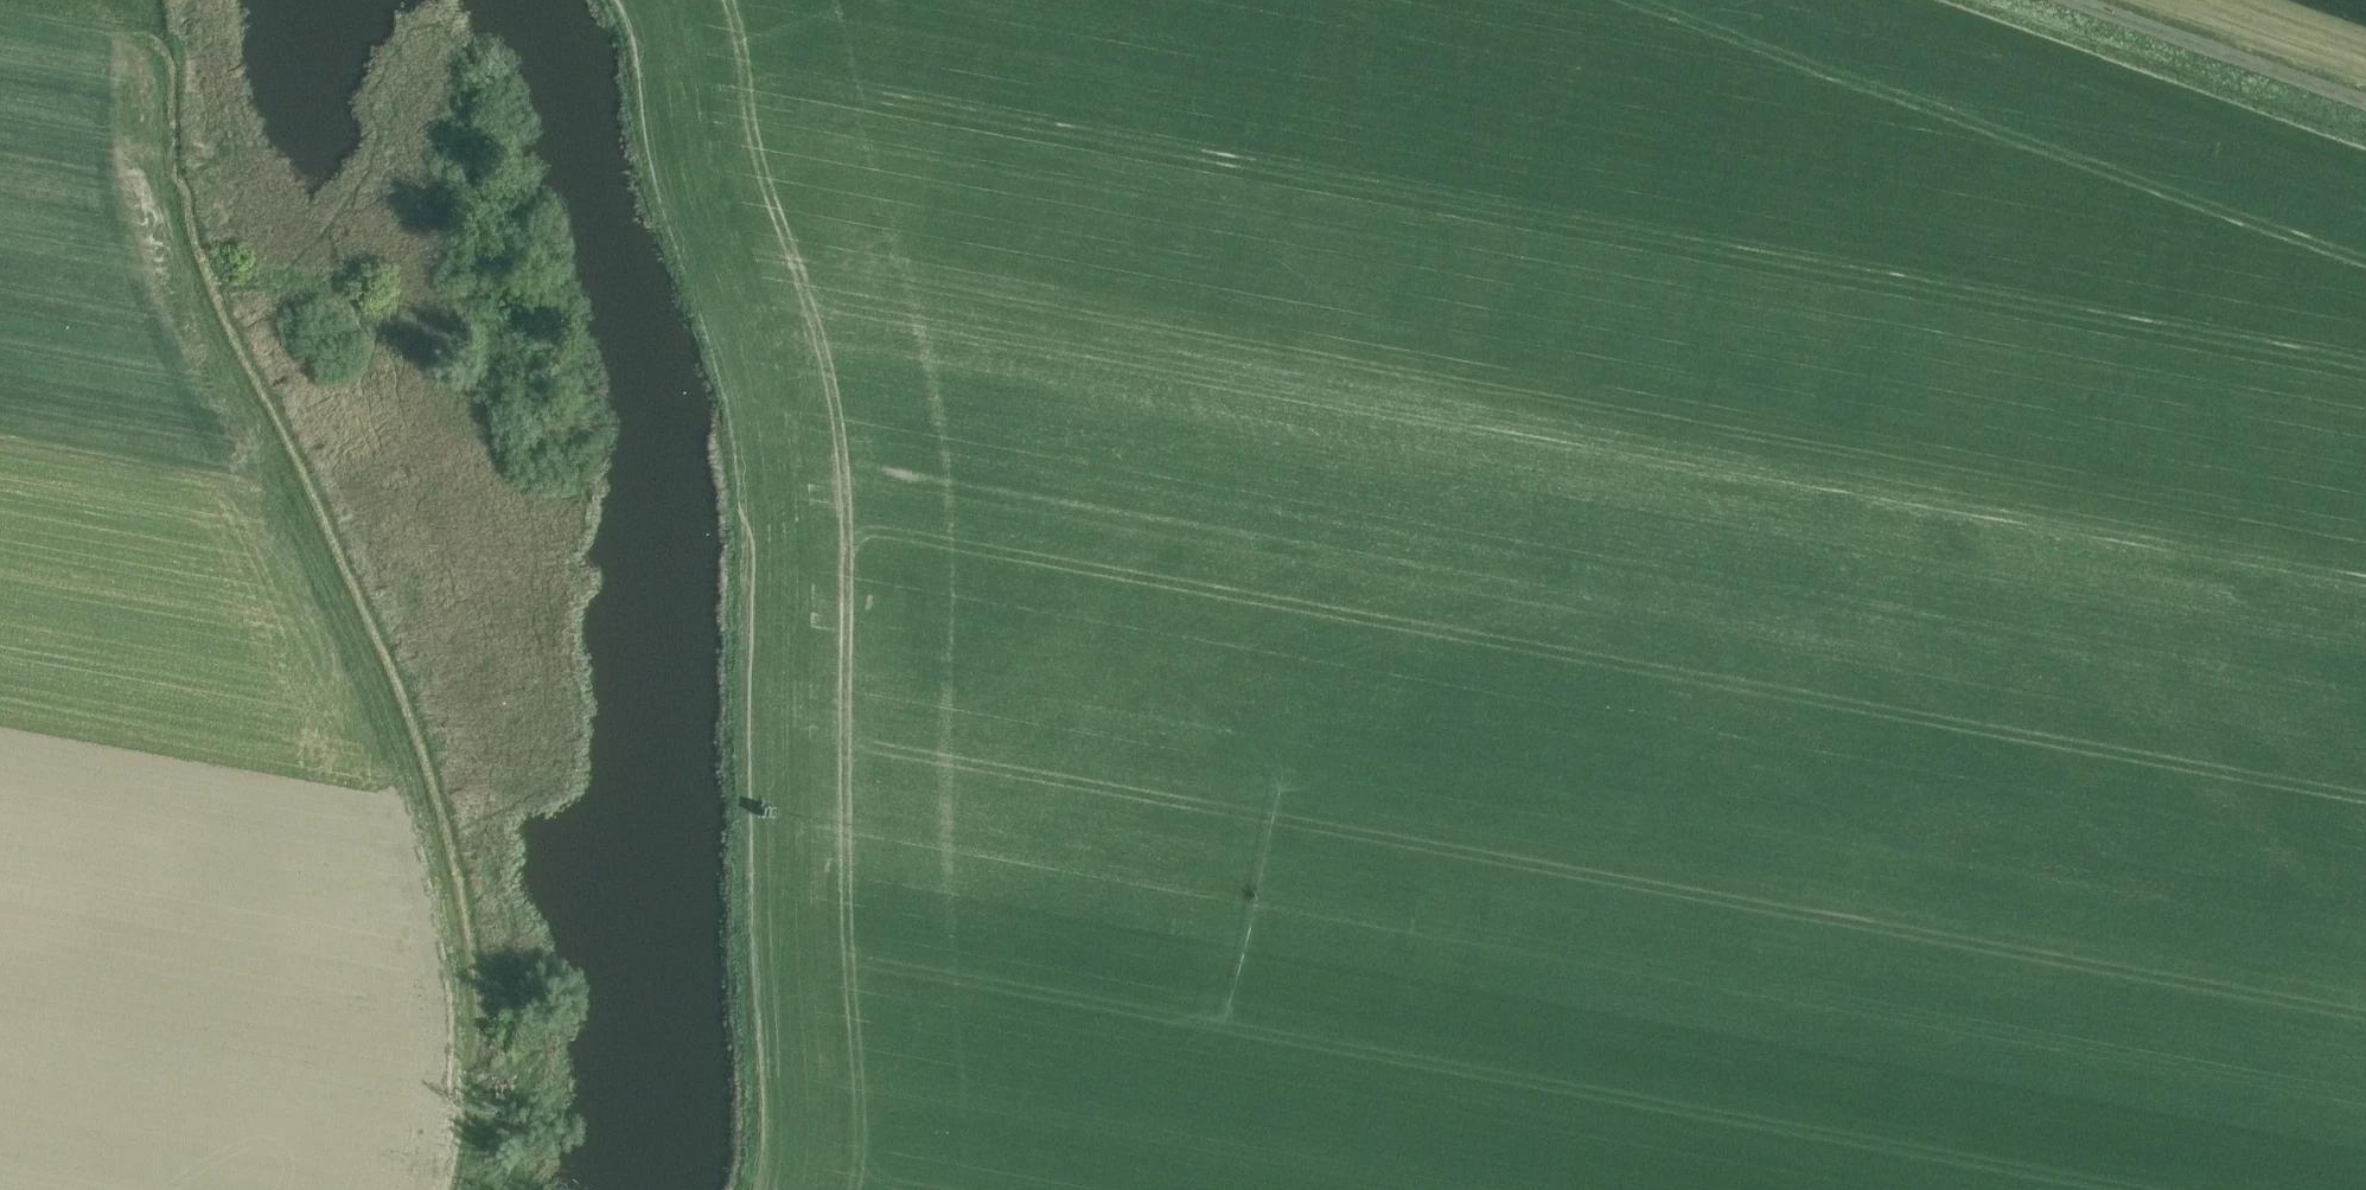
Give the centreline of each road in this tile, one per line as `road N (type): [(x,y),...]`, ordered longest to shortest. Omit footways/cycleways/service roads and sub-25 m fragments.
road 1 (track): [(2365,99),(2075,0)]

